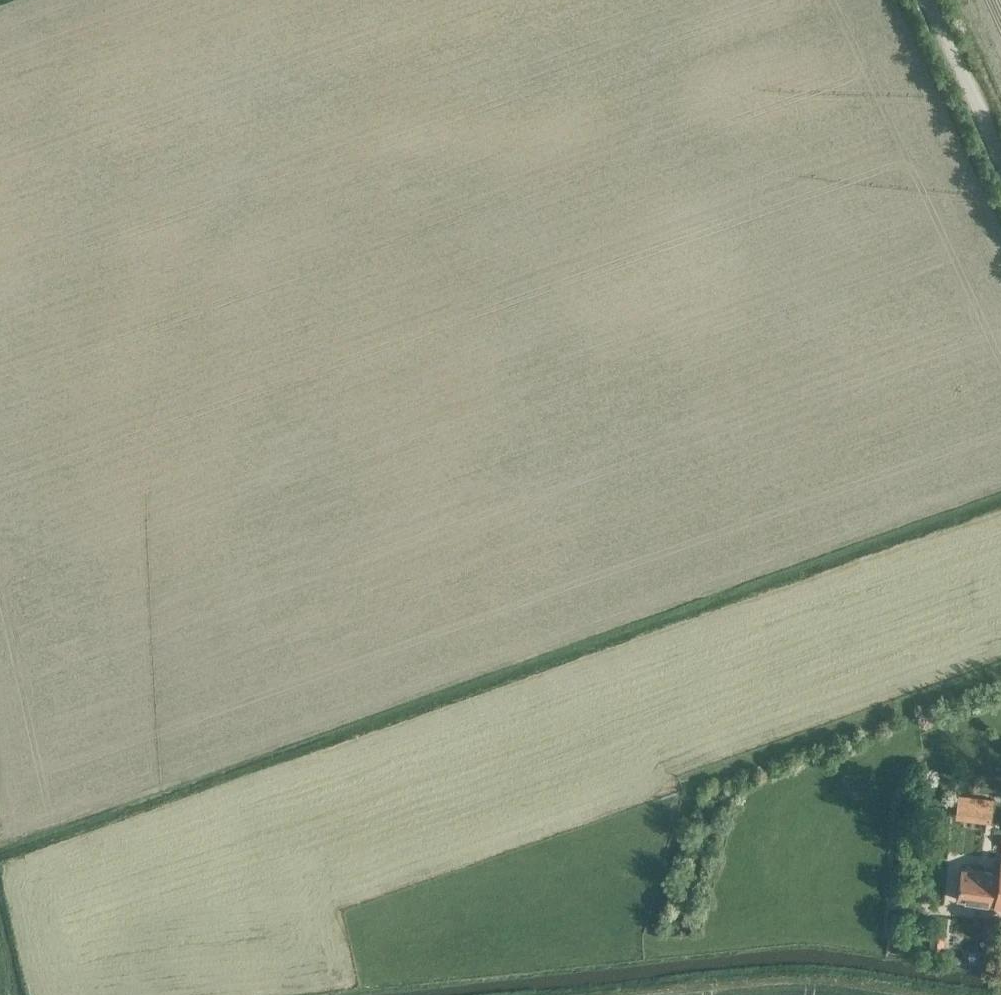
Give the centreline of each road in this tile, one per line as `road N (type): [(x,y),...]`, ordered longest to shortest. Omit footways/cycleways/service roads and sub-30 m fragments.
road 1 (unclassified): [(1000,155),(929,0)]

